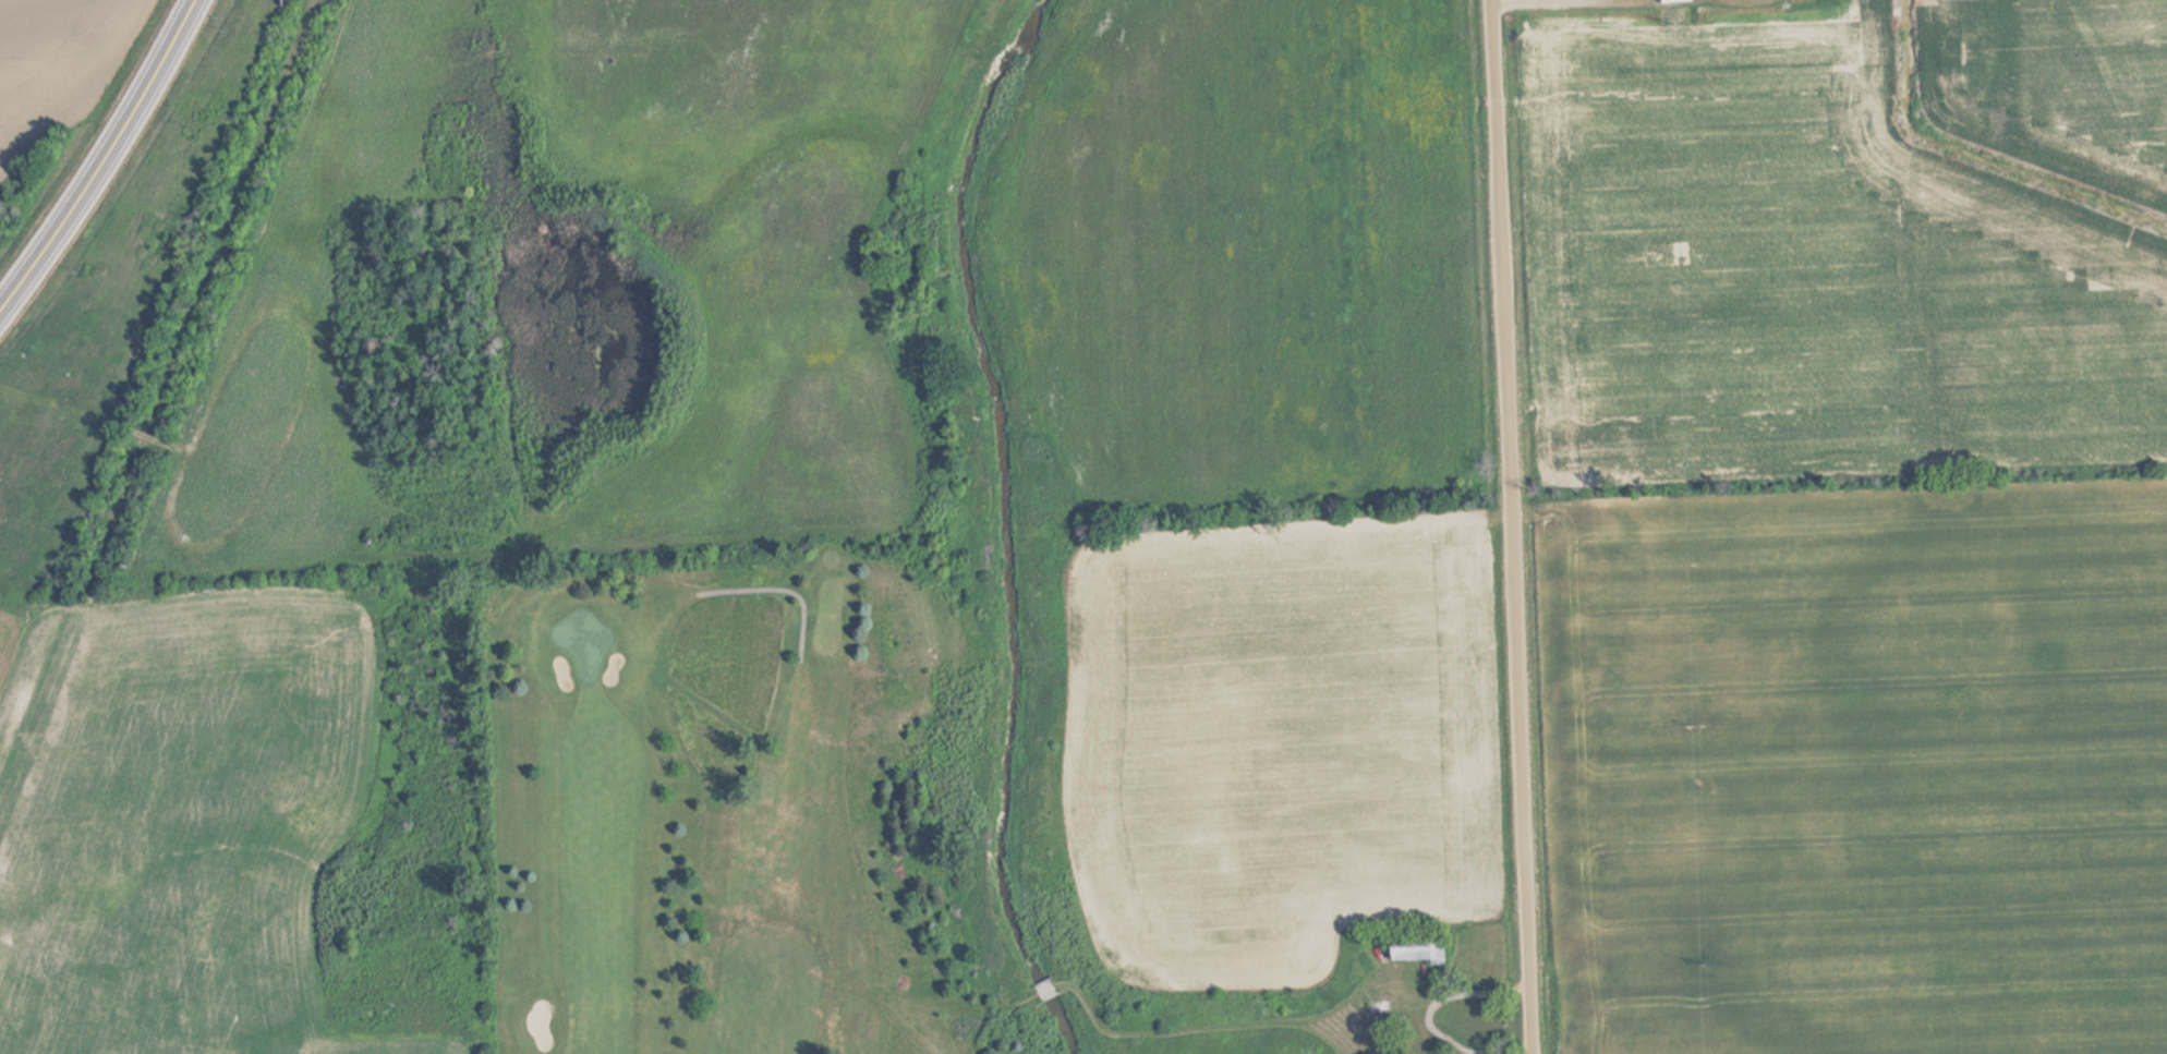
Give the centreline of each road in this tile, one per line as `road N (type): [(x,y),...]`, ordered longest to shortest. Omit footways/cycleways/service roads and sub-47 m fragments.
road 1 (residential): [(1532,1053),(1496,0)]
road 2 (primary): [(0,306),(78,193),(191,0)]

